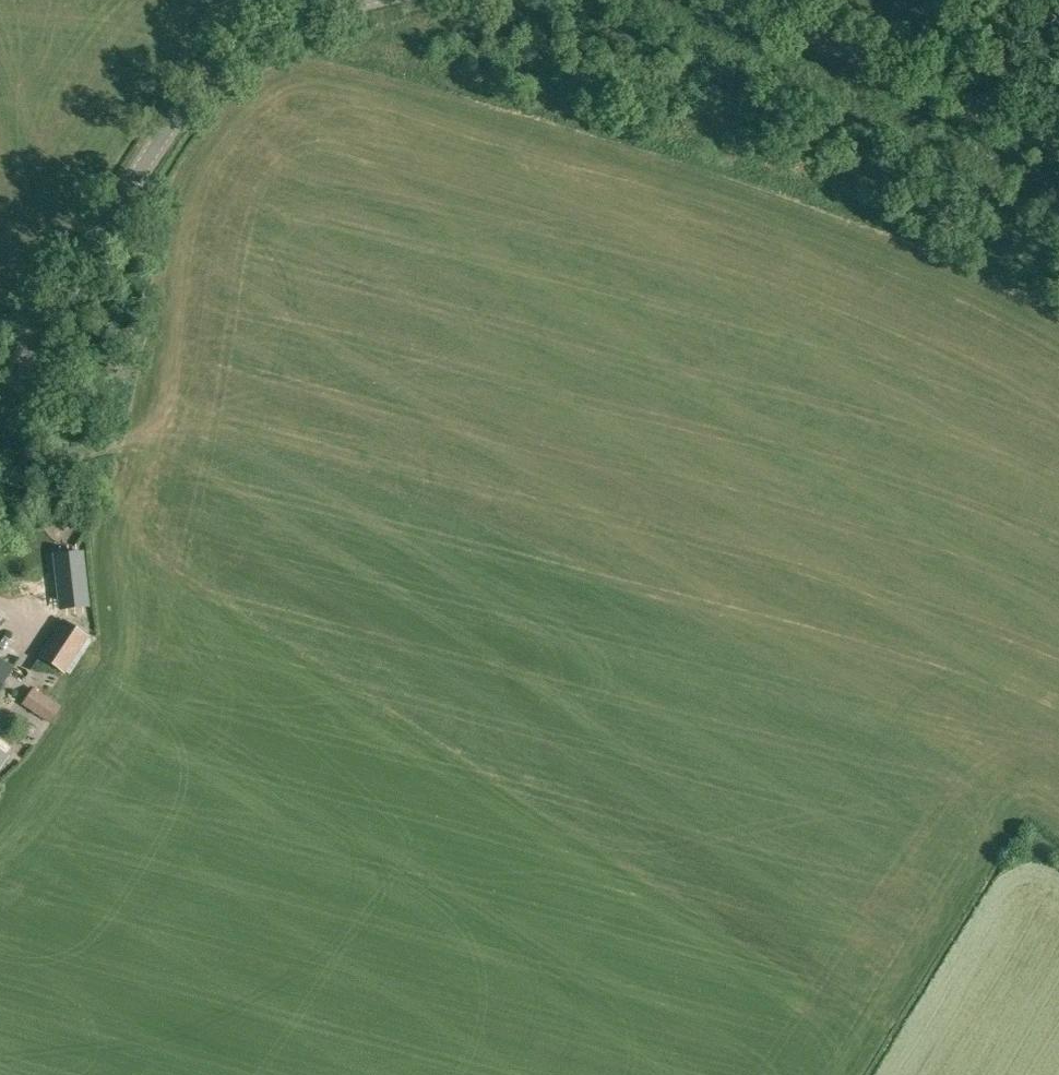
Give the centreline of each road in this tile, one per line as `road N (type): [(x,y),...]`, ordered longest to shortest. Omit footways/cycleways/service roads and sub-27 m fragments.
road 1 (tertiary): [(0,382),(203,77),(252,43),(370,0)]
road 2 (tertiary): [(734,0),(1058,142)]

